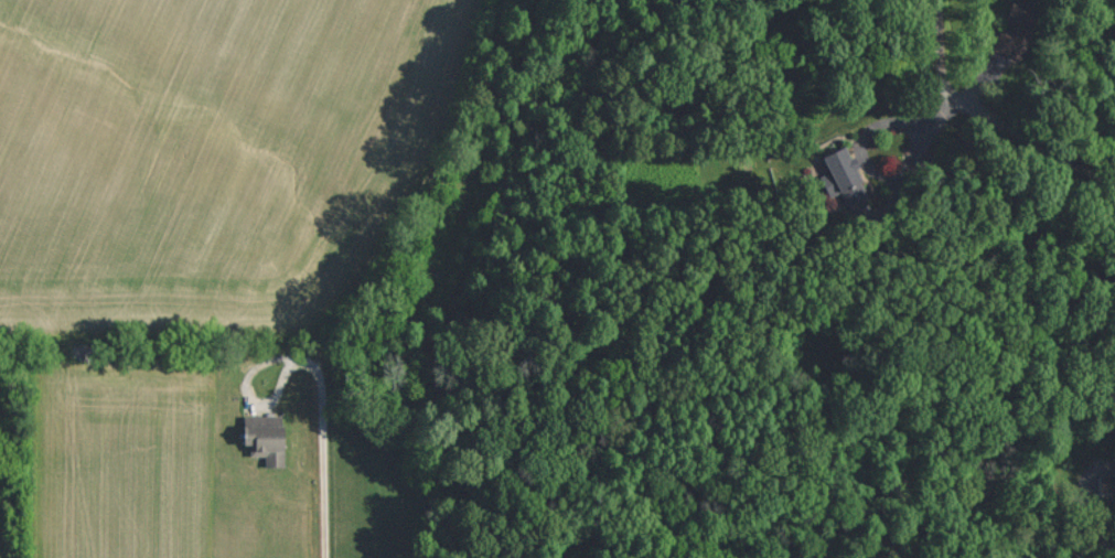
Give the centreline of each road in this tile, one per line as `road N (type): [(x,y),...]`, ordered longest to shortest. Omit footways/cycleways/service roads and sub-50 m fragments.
road 1 (residential): [(1114,177),(966,101),(948,68),(941,0)]

